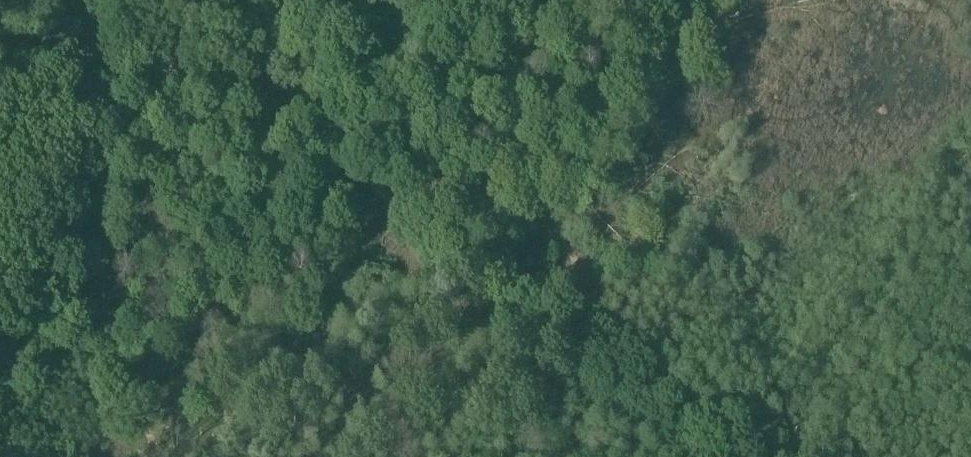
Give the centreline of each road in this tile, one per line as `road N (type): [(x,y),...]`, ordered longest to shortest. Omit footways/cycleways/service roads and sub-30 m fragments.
road 1 (unclassified): [(696,456),(276,103),(188,68)]
road 2 (unclassified): [(0,349),(92,158),(188,68)]

